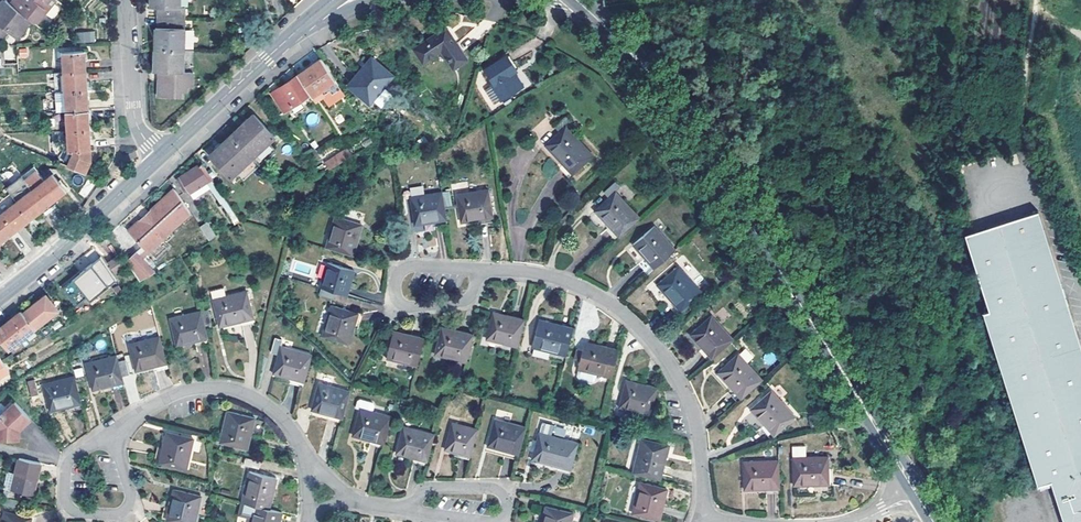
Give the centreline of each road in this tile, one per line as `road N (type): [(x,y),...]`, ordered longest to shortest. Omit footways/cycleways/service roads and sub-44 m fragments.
road 1 (tertiary): [(918,493),(684,120),(606,19)]
road 2 (residential): [(701,516),(693,415),(658,347),(617,308),(566,281),(480,269)]
road 3 (residential): [(304,455),(268,406),(216,387),(154,404),(108,443)]
road 4 (residential): [(108,443),(95,443),(66,466),(65,501),(75,513),(127,506),(113,446)]
road 5 (tertiary): [(160,157),(0,297)]
road 6 (tertiary): [(313,15),(160,157)]
road 7 (residential): [(480,269),(407,267),(394,292),(407,307),(471,294)]
road 8 (residential): [(127,0),(132,105),(160,157)]
road 9 (residential): [(493,521),(507,510),(497,489),(429,488),(416,499)]

